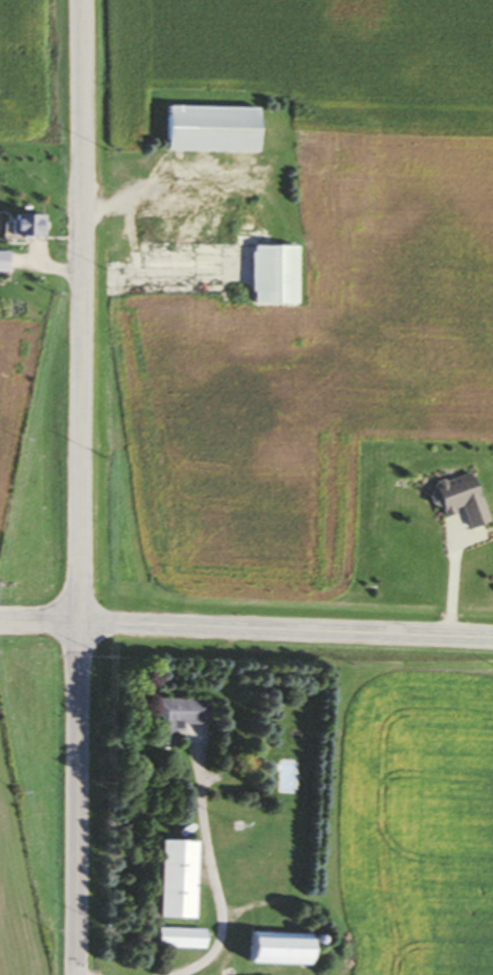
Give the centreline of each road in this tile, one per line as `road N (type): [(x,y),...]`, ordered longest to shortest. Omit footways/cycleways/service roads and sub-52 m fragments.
road 1 (tertiary): [(77,974),(82,0)]
road 2 (tertiary): [(0,623),(492,637)]

